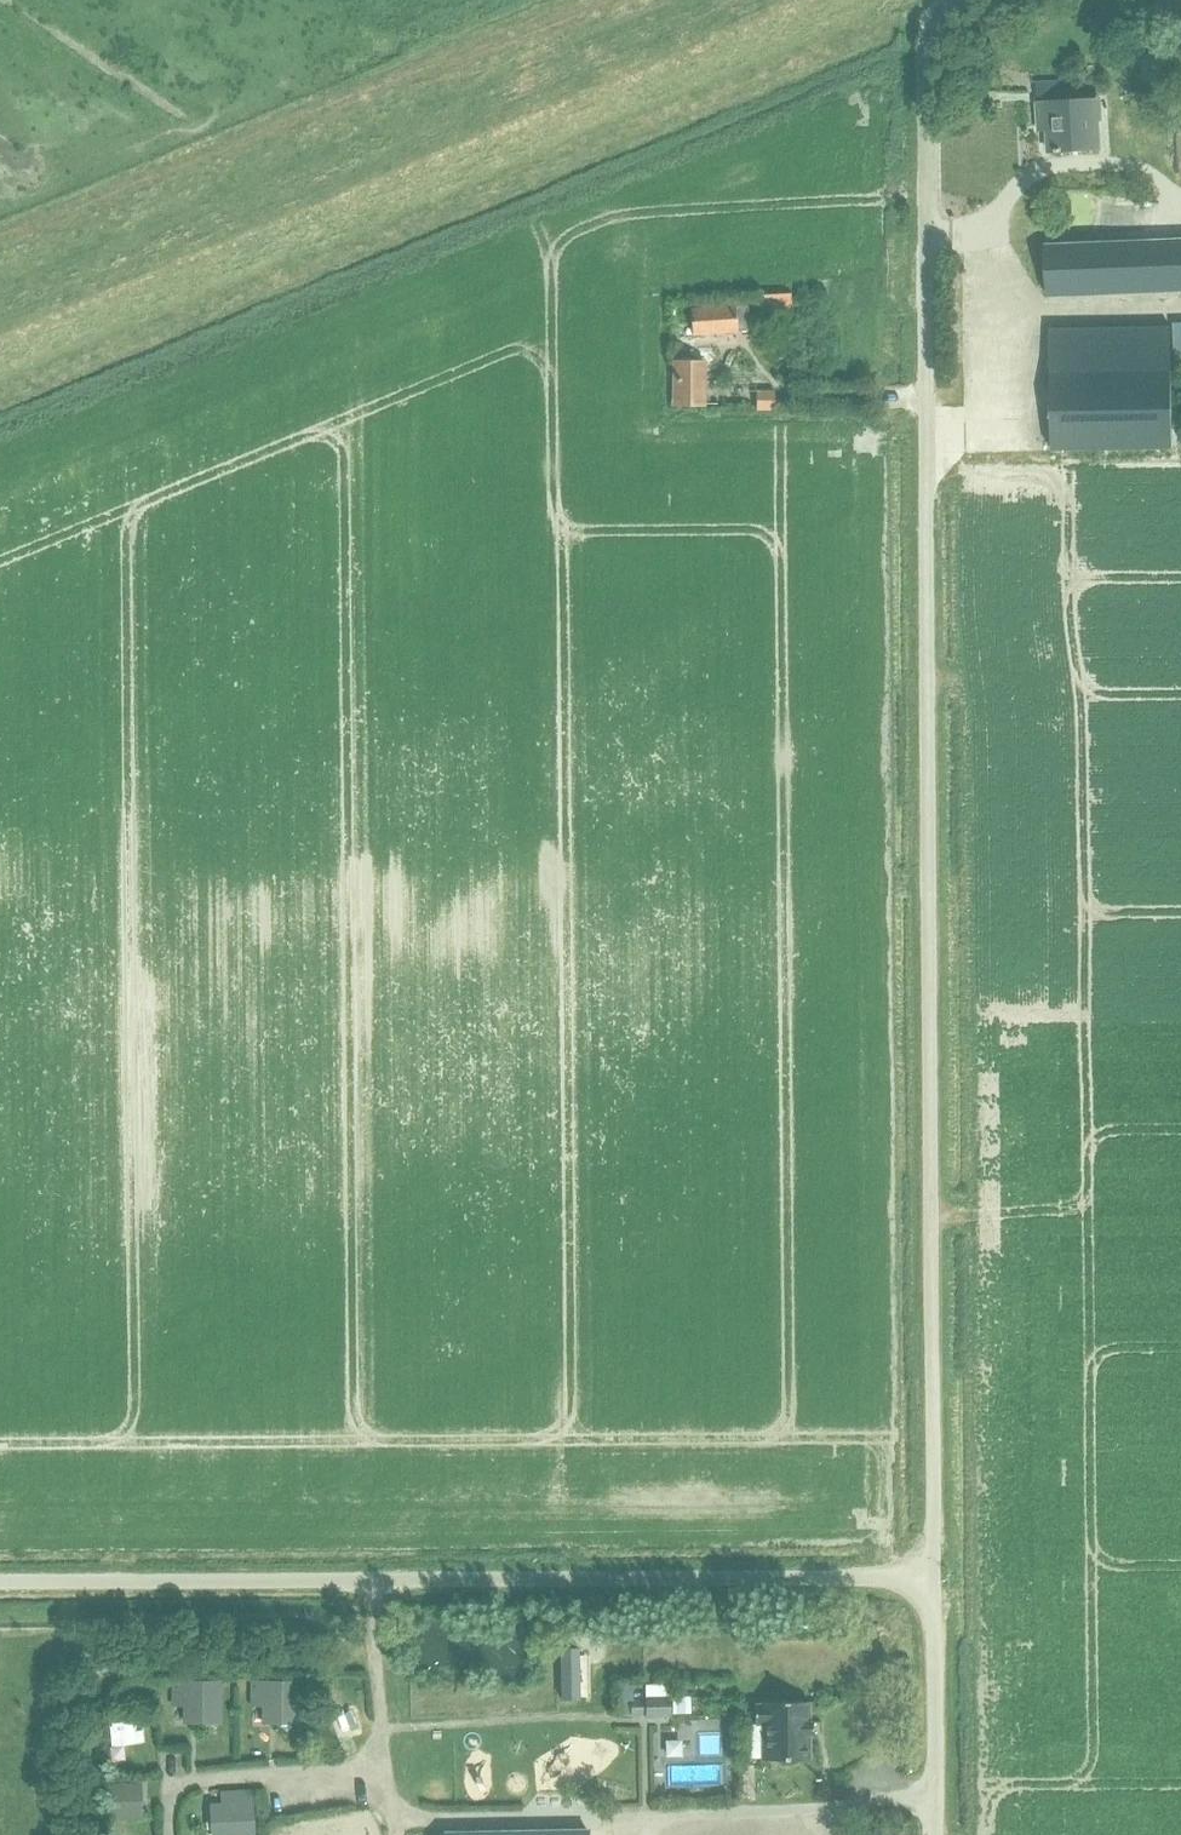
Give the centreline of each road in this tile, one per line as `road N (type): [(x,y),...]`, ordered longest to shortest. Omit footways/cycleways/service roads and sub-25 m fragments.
road 1 (unclassified): [(936,1575),(931,43),(934,24),(957,0)]
road 2 (unclassified): [(0,1581),(936,1575)]
road 3 (unclassified): [(939,1834),(936,1575)]

